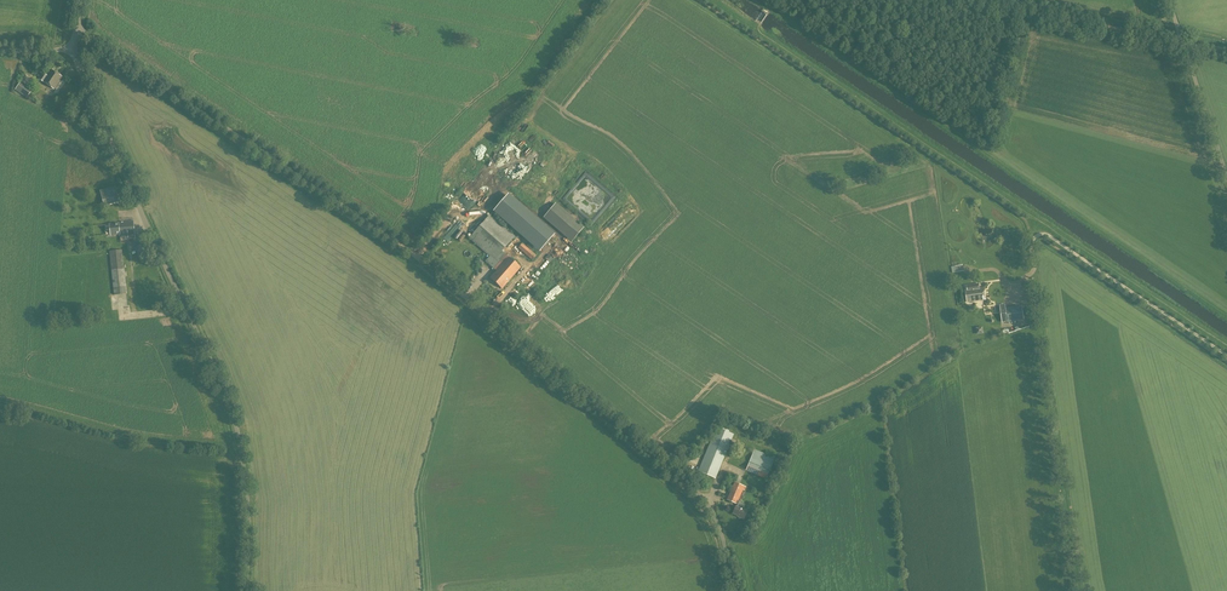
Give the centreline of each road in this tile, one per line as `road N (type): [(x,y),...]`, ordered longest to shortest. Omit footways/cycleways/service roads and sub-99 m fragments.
road 1 (unclassified): [(736,590),(724,524),(702,494),(404,249),(76,27)]
road 2 (unclassified): [(246,590),(245,470),(229,404),(74,49)]
road 3 (track): [(1226,355),(1045,234),(1031,242),(1027,276)]
road 4 (track): [(1226,51),(973,0)]
road 5 (unclassified): [(1226,178),(1168,0)]

